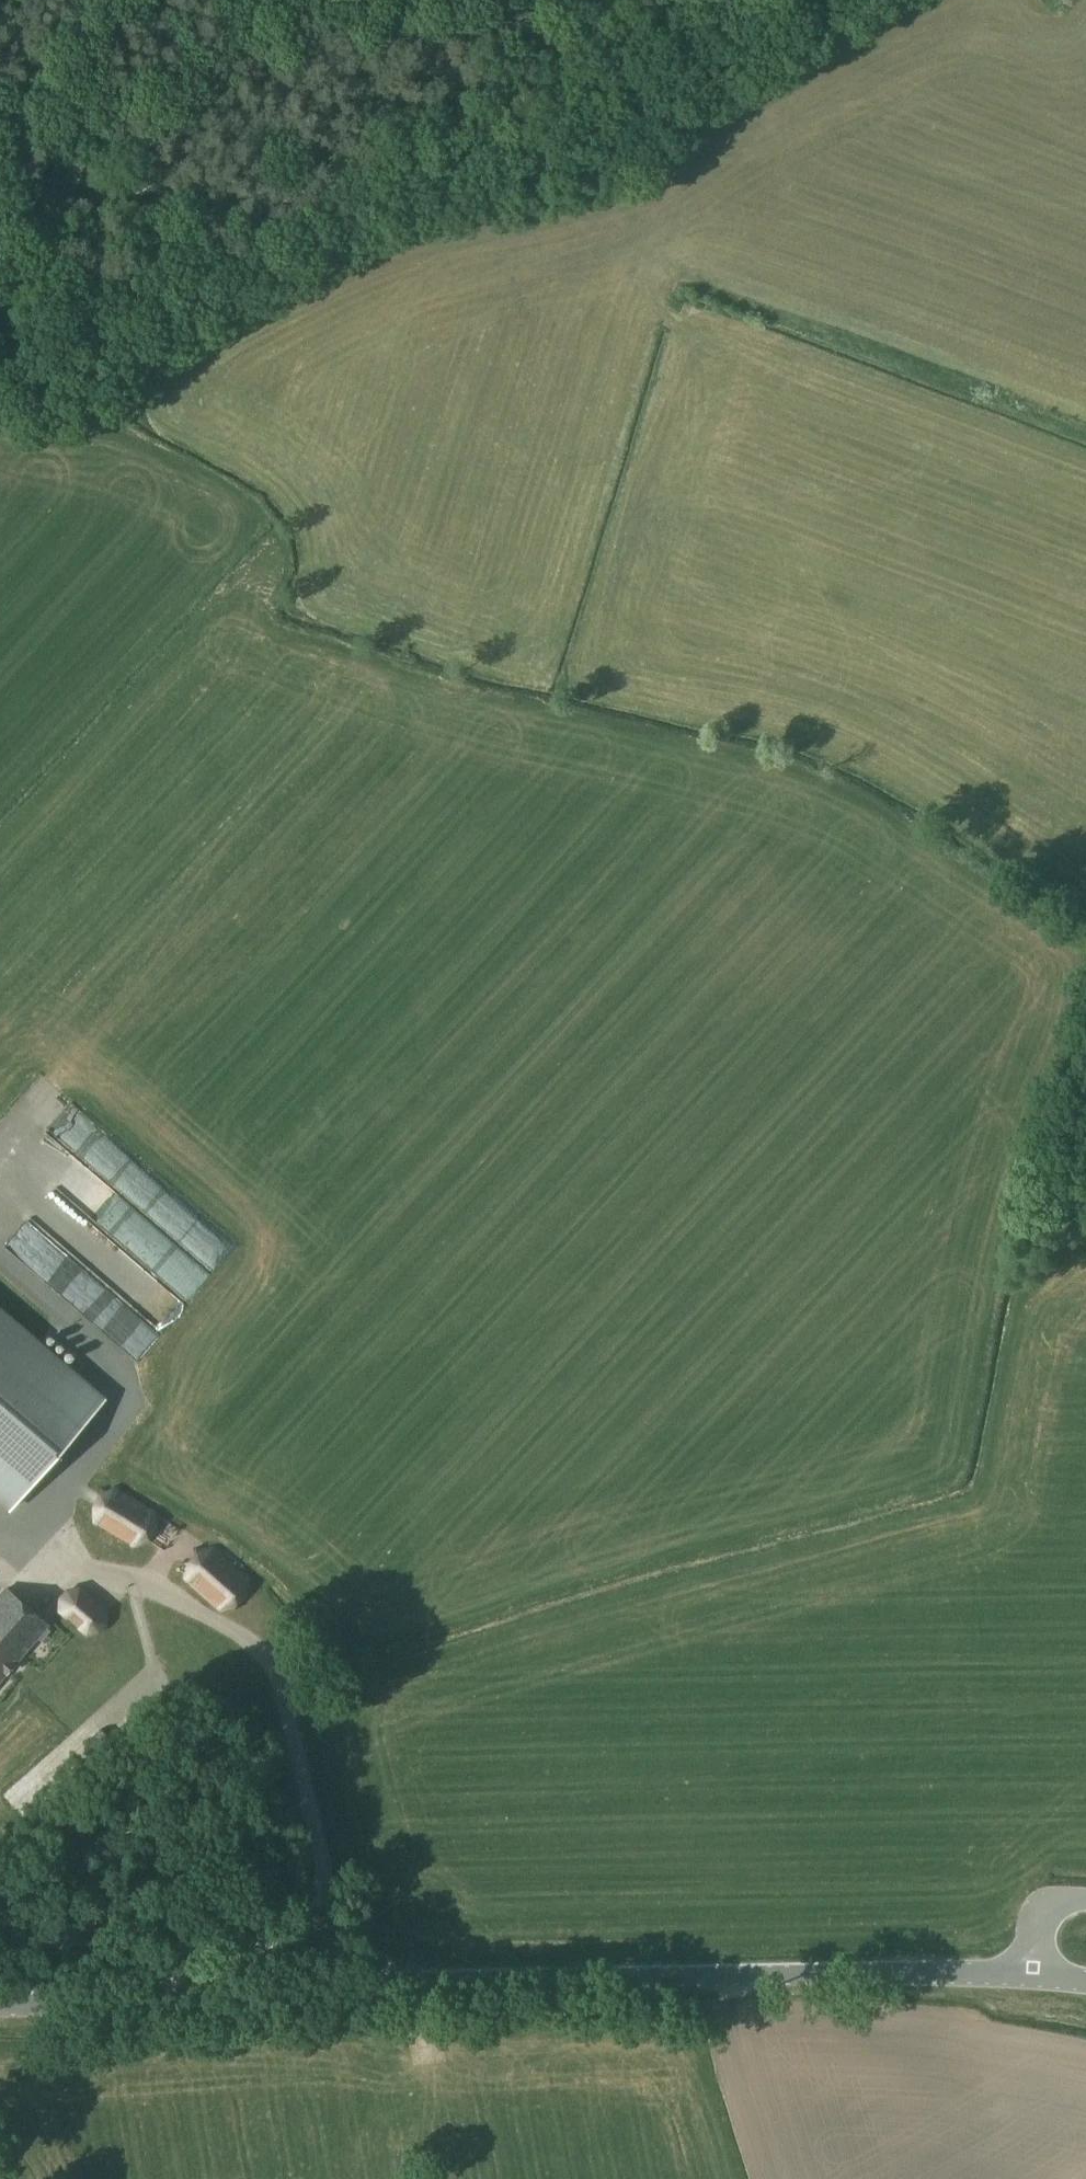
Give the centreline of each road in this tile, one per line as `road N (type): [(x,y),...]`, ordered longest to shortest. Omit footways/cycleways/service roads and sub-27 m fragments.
road 1 (tertiary): [(1035,1973),(391,1983),(0,2003)]

